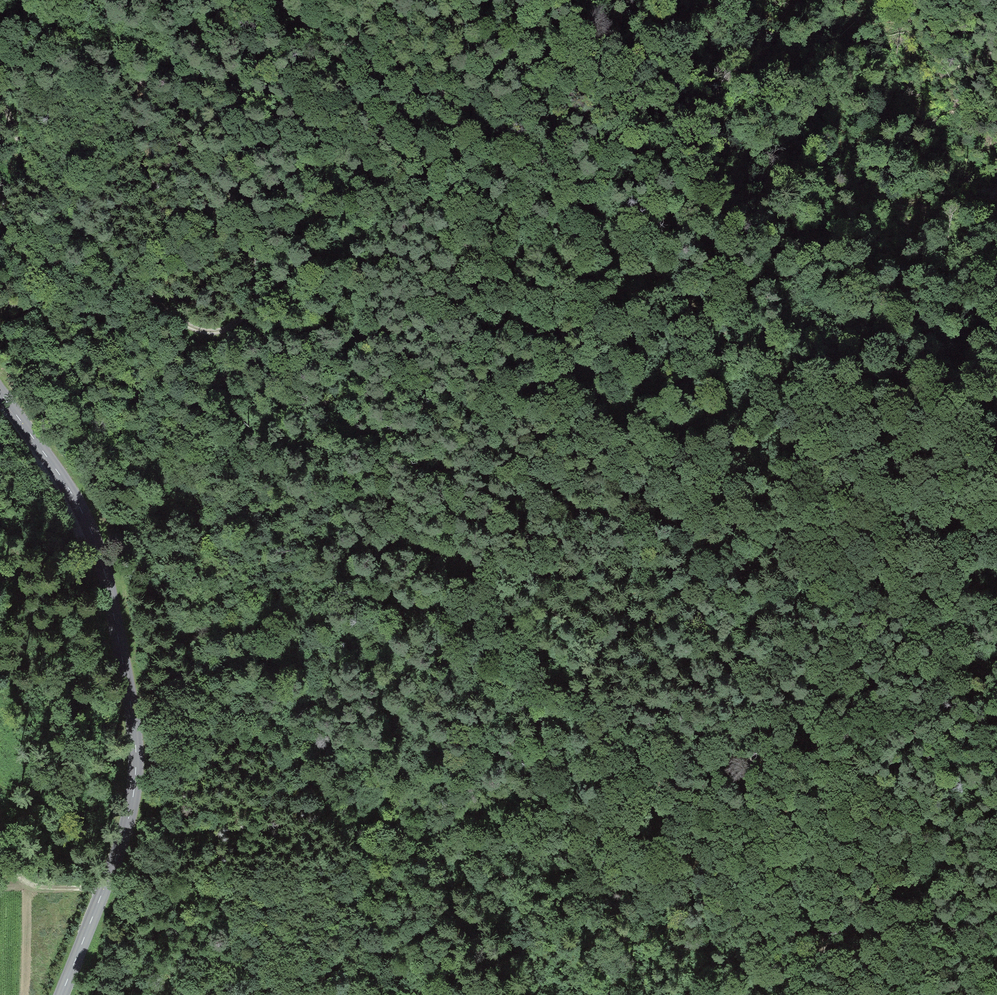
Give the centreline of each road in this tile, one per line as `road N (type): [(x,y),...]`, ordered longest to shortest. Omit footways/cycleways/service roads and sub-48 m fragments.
road 1 (track): [(318,35),(436,203),(450,250),(423,464),(424,490),(445,518),(483,552),(622,627),(678,620),(725,595),(784,544)]
road 2 (track): [(0,100),(54,201),(197,331),(226,330),(247,309),(257,280),(249,245),(196,131),(126,70),(104,0)]
road 3 (track): [(802,415),(771,364),(671,284),(547,159),(318,35),(277,0)]
road 4 (tertiary): [(0,398),(83,523),(115,593),(138,725),(128,826),(61,994)]
road 5 (track): [(802,415),(750,753),(761,796),(808,889),(835,994)]
road 6 (track): [(757,781),(752,838),(776,911),(776,942),(762,960),(695,994)]
road 7 (track): [(802,415),(815,392),(840,377),(867,374),(996,439)]
road 8 (track): [(0,802),(21,865),(103,888)]

